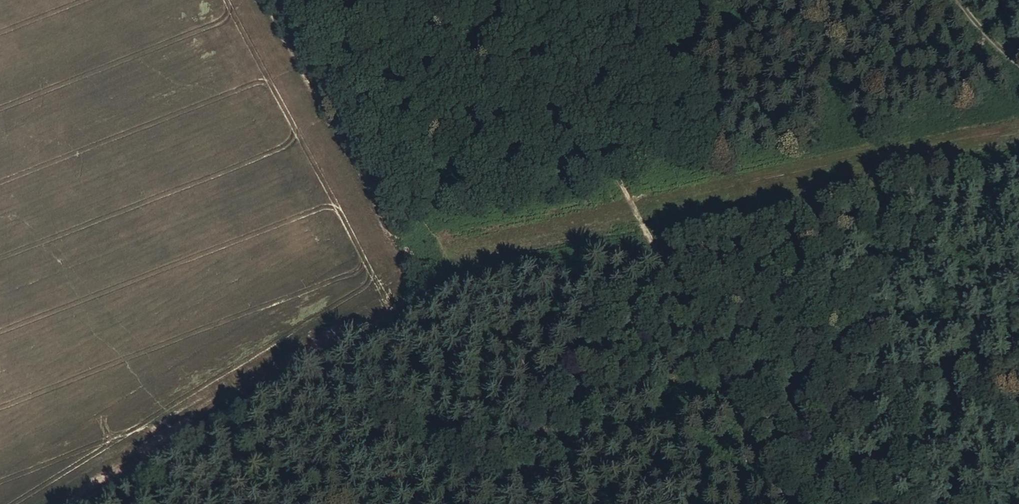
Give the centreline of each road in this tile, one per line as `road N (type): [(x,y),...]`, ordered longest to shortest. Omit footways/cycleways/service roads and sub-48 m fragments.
road 1 (track): [(758,503),(518,0)]

